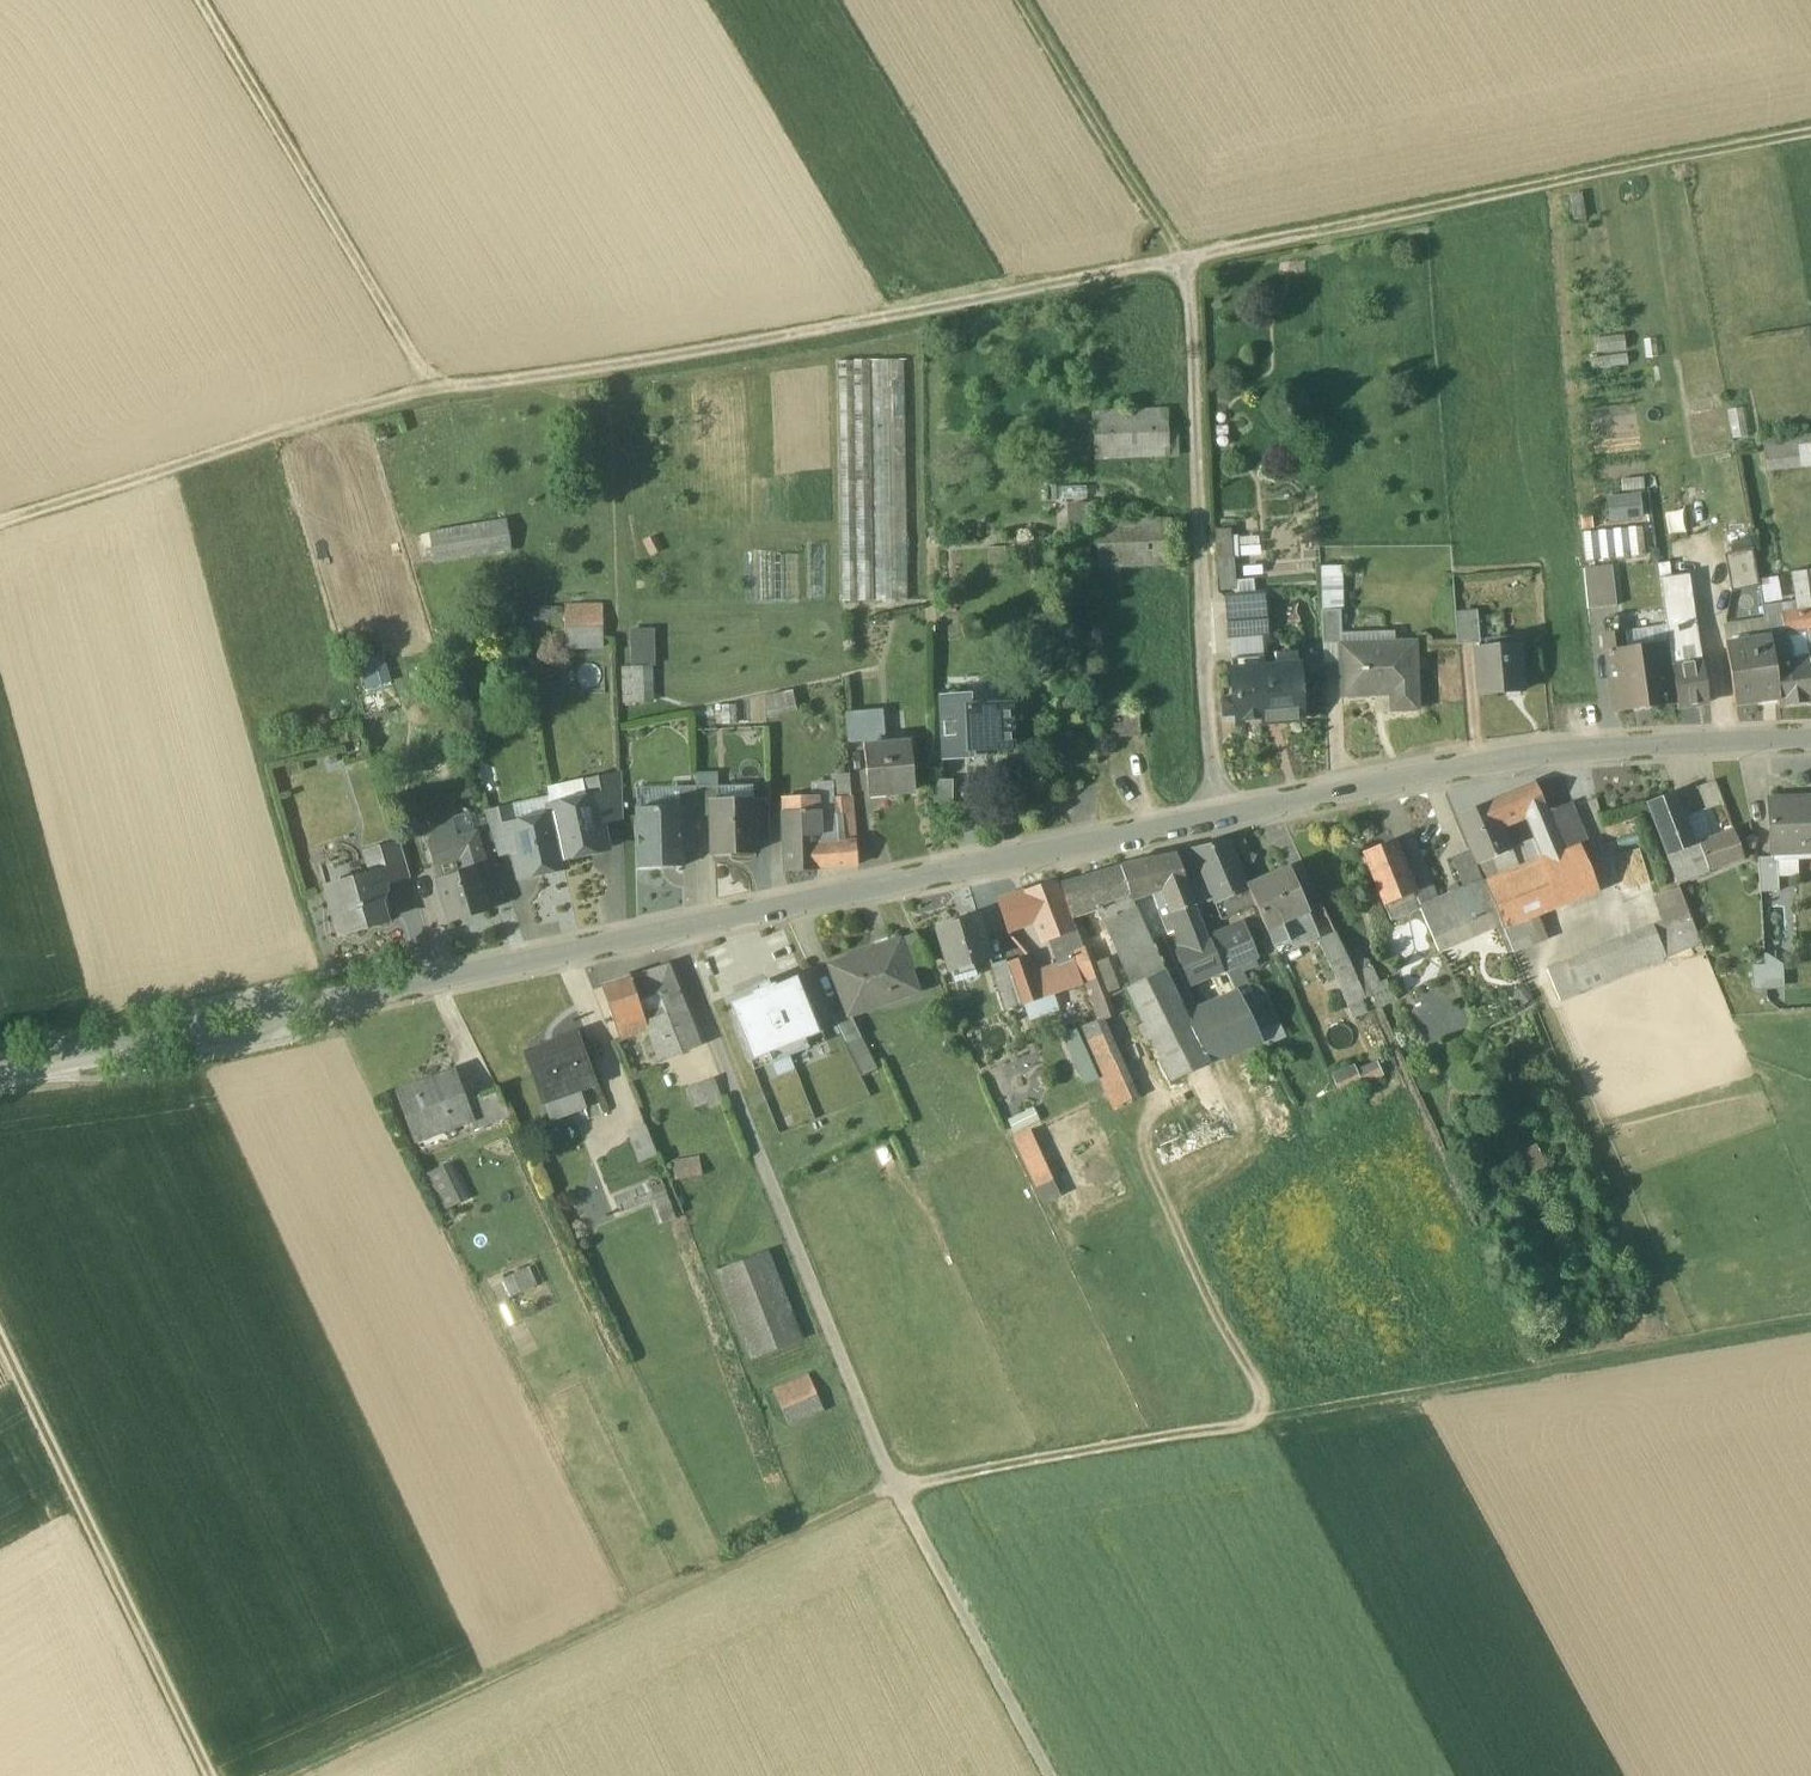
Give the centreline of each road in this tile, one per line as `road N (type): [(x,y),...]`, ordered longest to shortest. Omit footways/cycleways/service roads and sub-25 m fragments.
road 1 (track): [(0,523),(439,390),(773,343),(1810,133)]
road 2 (track): [(330,1775),(909,1502),(1286,1433),(1157,1174)]
road 3 (unclassified): [(673,931),(1589,745),(1810,738)]
road 4 (track): [(1056,1775),(901,1488),(673,931)]
road 5 (track): [(1023,0),(1189,259),(1213,818)]
road 6 (track): [(1286,1433),(1810,1343)]
road 7 (track): [(216,1775),(0,1343)]
road 8 (track): [(197,0),(439,390)]
road 9 (residential): [(673,931),(302,1007)]
road 10 (unclassified): [(0,1076),(190,1032)]
road 11 (unclassified): [(190,1032),(242,1040),(302,1007)]
road 12 (unclassified): [(302,1007),(232,1004),(190,1032)]

